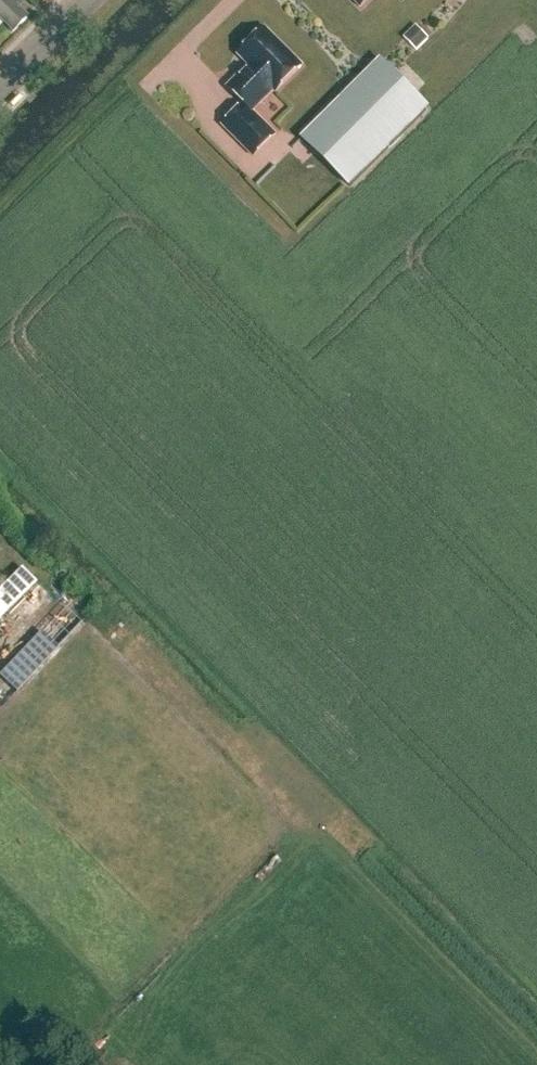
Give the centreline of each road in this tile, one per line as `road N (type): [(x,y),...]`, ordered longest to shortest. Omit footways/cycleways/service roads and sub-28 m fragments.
road 1 (tertiary): [(0,88),(87,0)]

